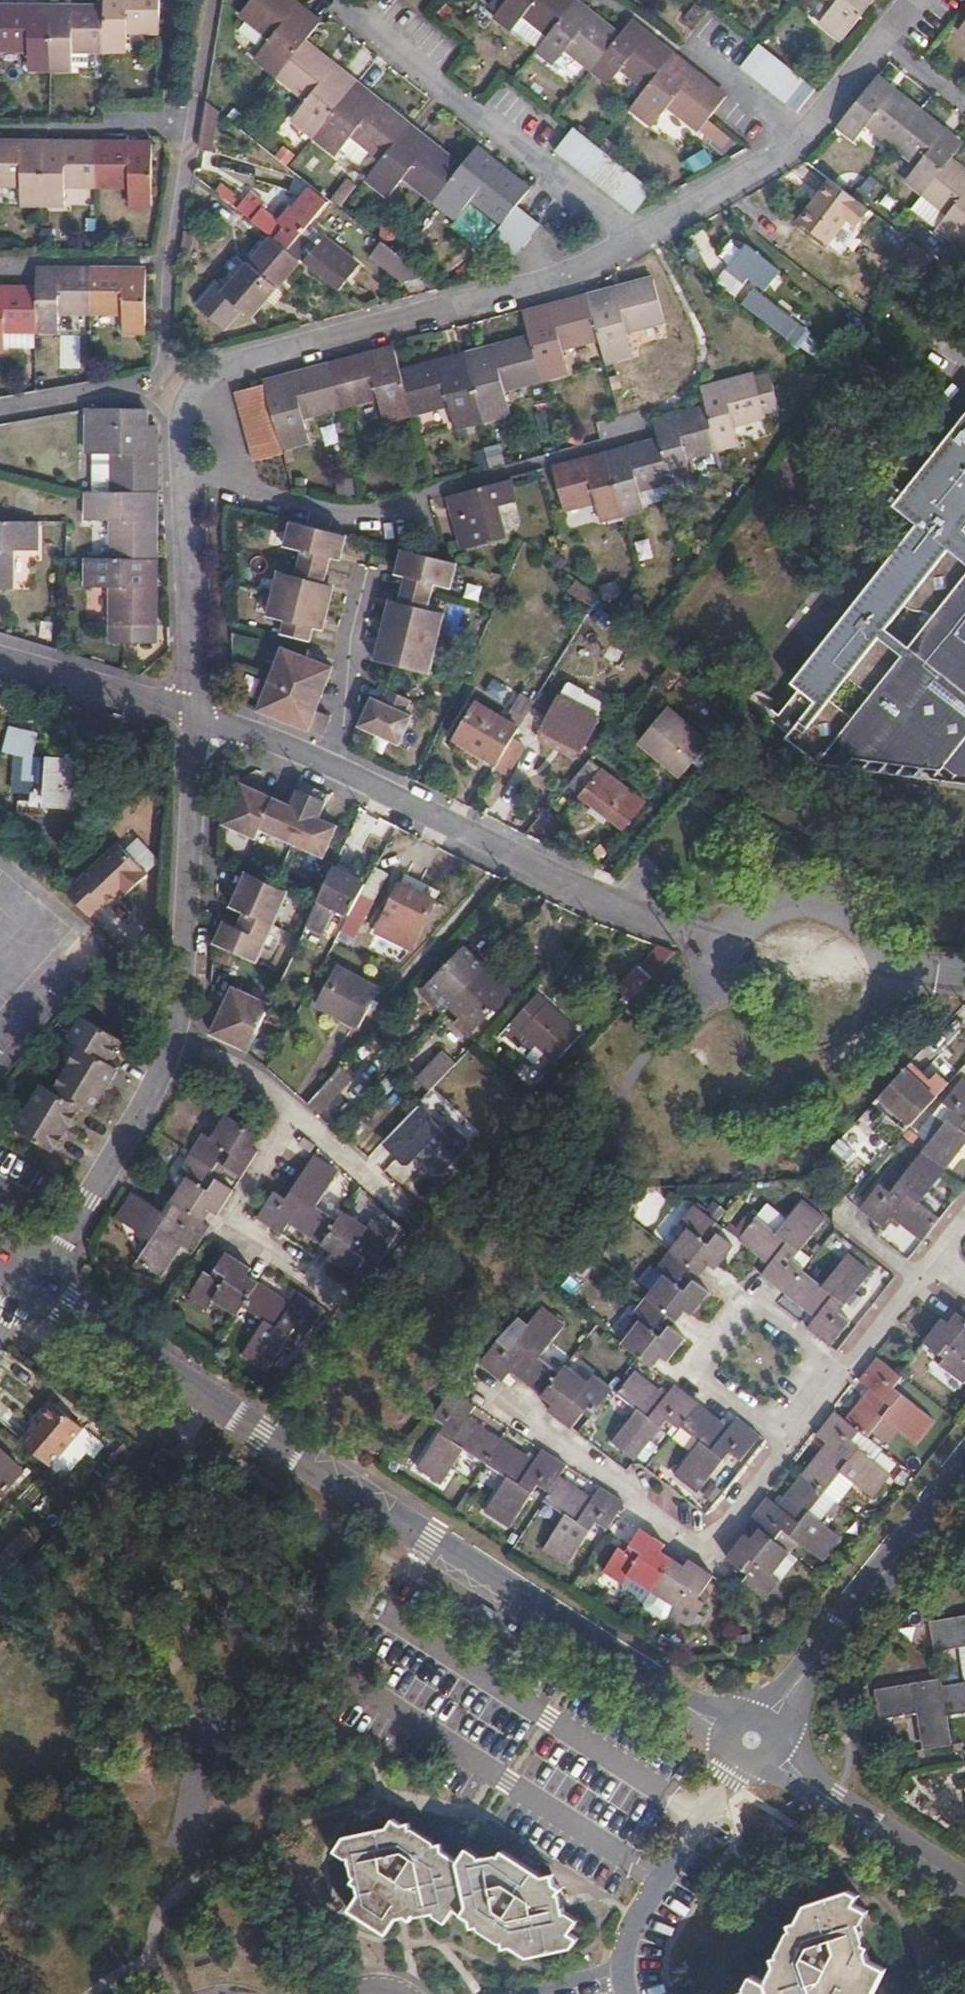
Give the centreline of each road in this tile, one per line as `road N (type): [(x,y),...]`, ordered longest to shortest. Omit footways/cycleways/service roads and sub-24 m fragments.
road 1 (residential): [(752,1740),(695,1712),(26,1283)]
road 2 (residential): [(26,1283),(119,1146),(169,1053),(181,994),(197,716)]
road 3 (residential): [(175,383),(510,294),(633,243)]
road 4 (residential): [(175,383),(169,286),(215,0)]
road 5 (residential): [(510,1405),(709,1552),(791,1440)]
road 6 (residential): [(332,4),(633,243)]
road 7 (residential): [(752,1740),(964,1470)]
road 8 (residential): [(333,766),(635,910)]
road 9 (residential): [(197,716),(175,383)]
road 10 (residential): [(791,1440),(711,1379),(707,1356),(737,1312),(764,1309),(844,1369)]
road 11 (residential): [(628,1993),(627,1946),(752,1740)]
road 12 (residential): [(964,1886),(752,1740)]
road 13 (residential): [(621,0),(805,134)]
road 14 (residential): [(0,660),(197,716)]
road 15 (residential): [(633,243),(785,154),(805,134)]
road 16 (residential): [(370,589),(349,723),(333,766)]
road 17 (residential): [(805,134),(915,0)]
road 18 (residential): [(197,716),(333,766)]
road 19 (residential): [(844,1369),(937,1260)]

